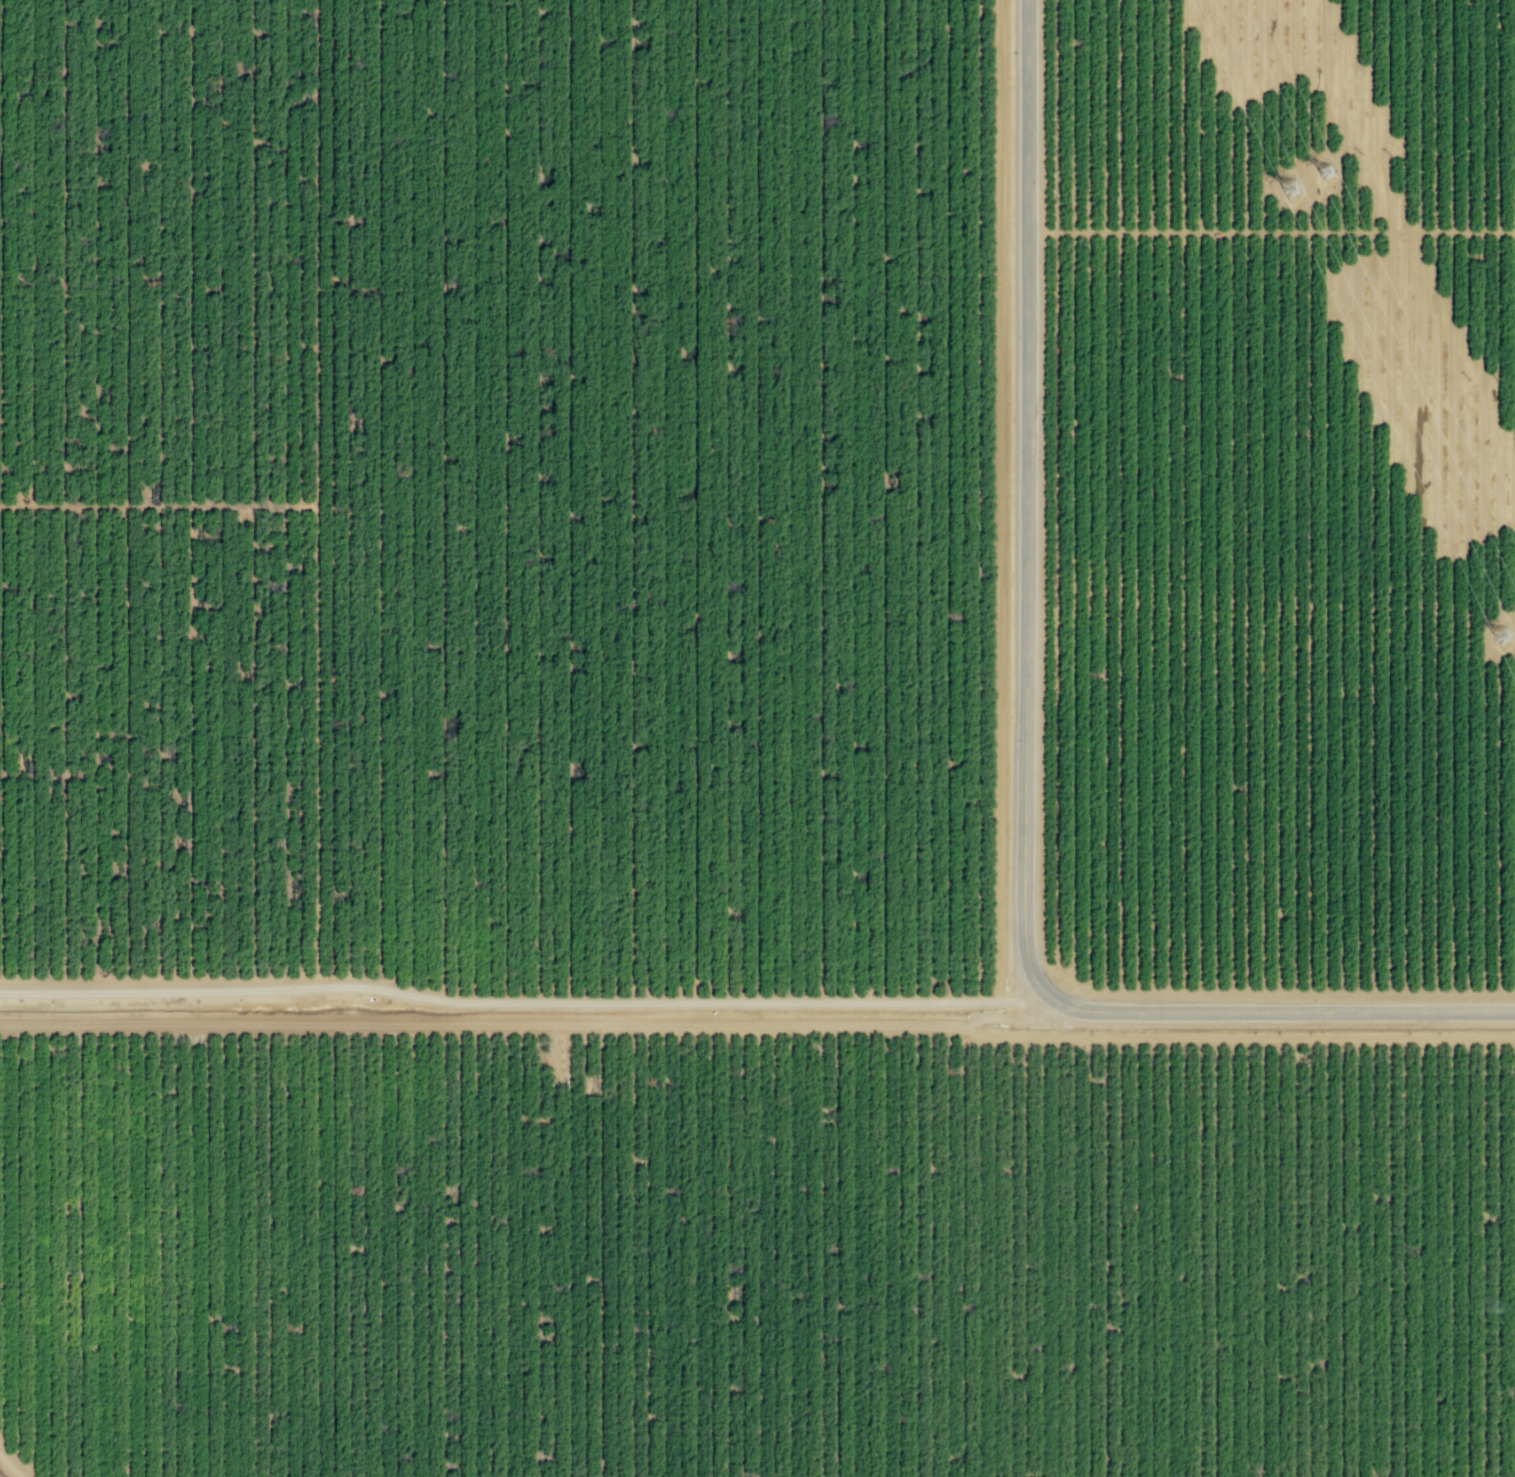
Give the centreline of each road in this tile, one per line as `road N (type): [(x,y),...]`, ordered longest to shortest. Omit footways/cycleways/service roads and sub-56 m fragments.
road 1 (track): [(999,0),(1000,979),(992,1003),(462,1002),(364,986),(0,990)]
road 2 (tertiary): [(1514,1012),(1090,1011),(1058,1003),(1037,983),(1025,945),(1023,852),(1026,0)]
road 3 (track): [(959,1029),(0,1026)]
road 4 (track): [(1026,233),(1514,232)]

